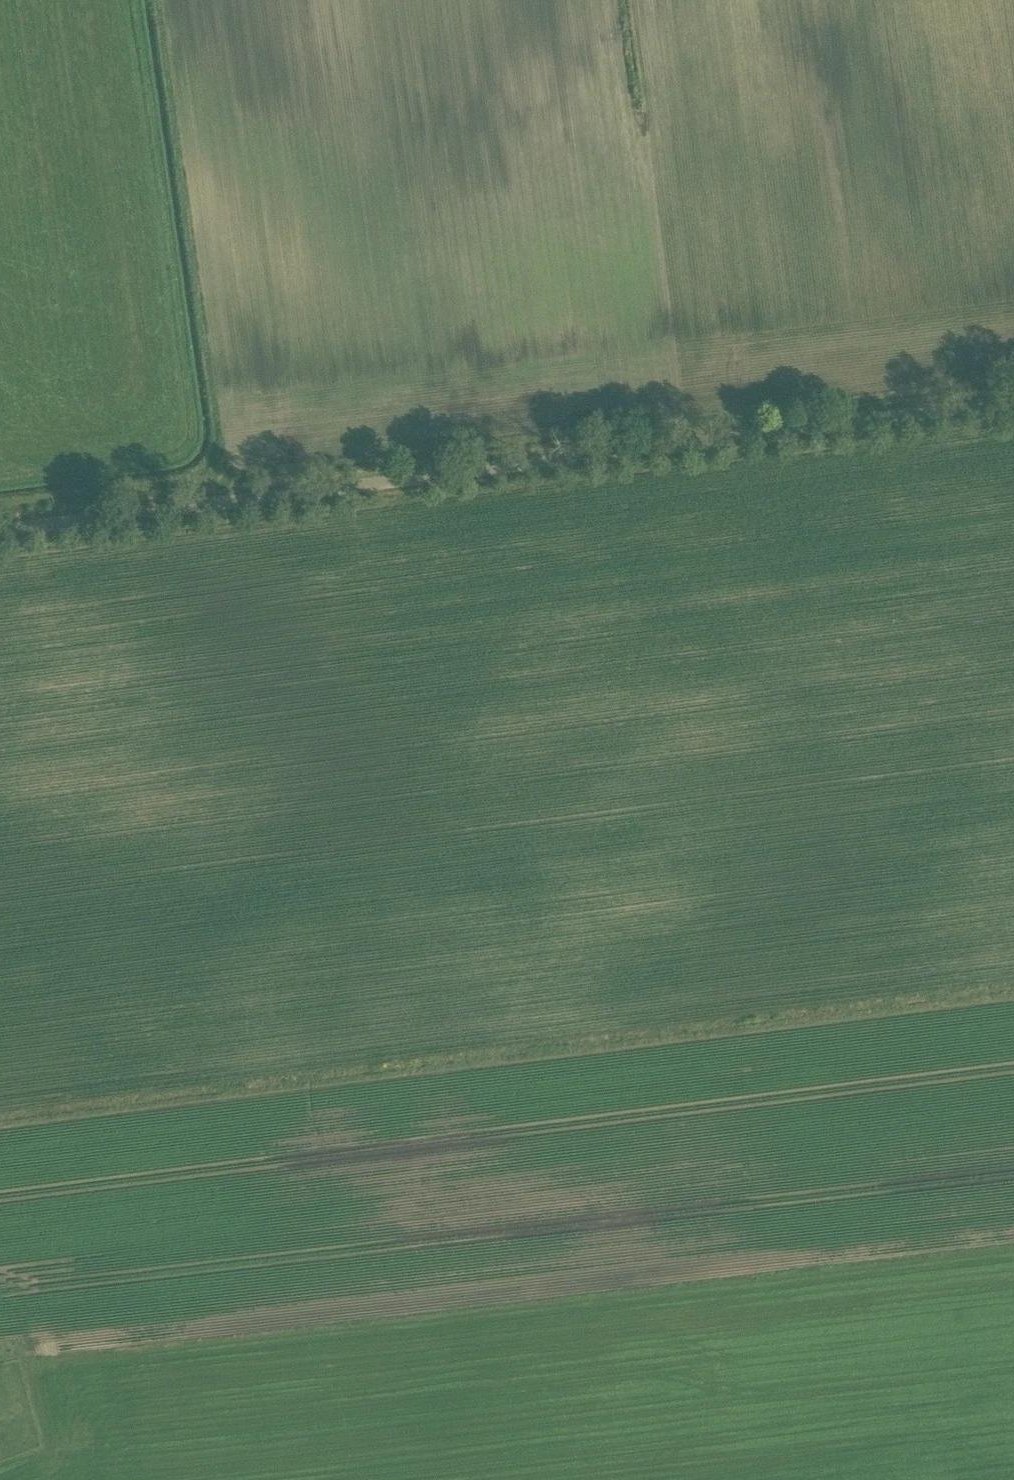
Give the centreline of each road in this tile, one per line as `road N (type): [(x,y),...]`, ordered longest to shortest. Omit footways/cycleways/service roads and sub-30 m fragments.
road 1 (unclassified): [(0,531),(1013,405)]

